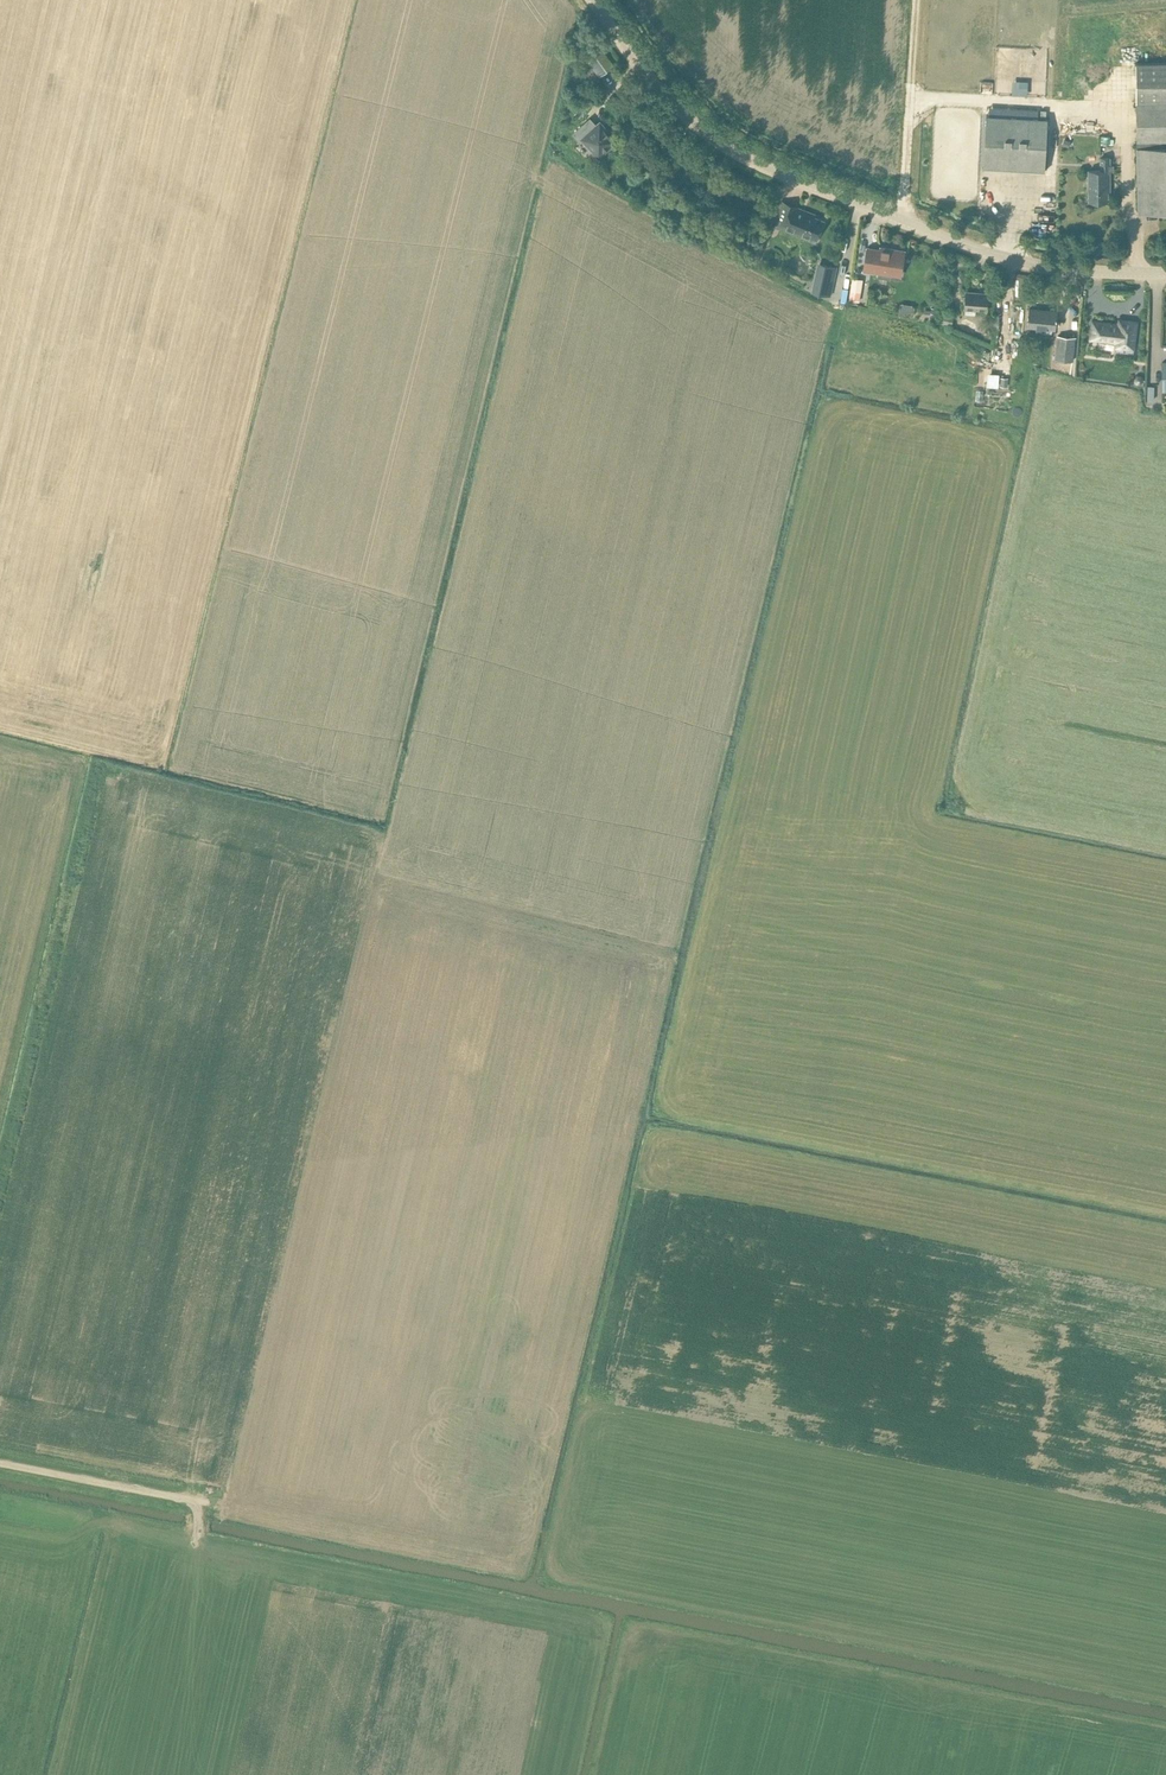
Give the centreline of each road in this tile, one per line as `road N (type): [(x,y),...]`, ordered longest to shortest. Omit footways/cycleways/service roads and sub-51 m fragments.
road 1 (tertiary): [(1165,268),(1013,257),(750,158),(679,110),(584,0)]
road 2 (unclassified): [(205,1509),(0,1469)]

